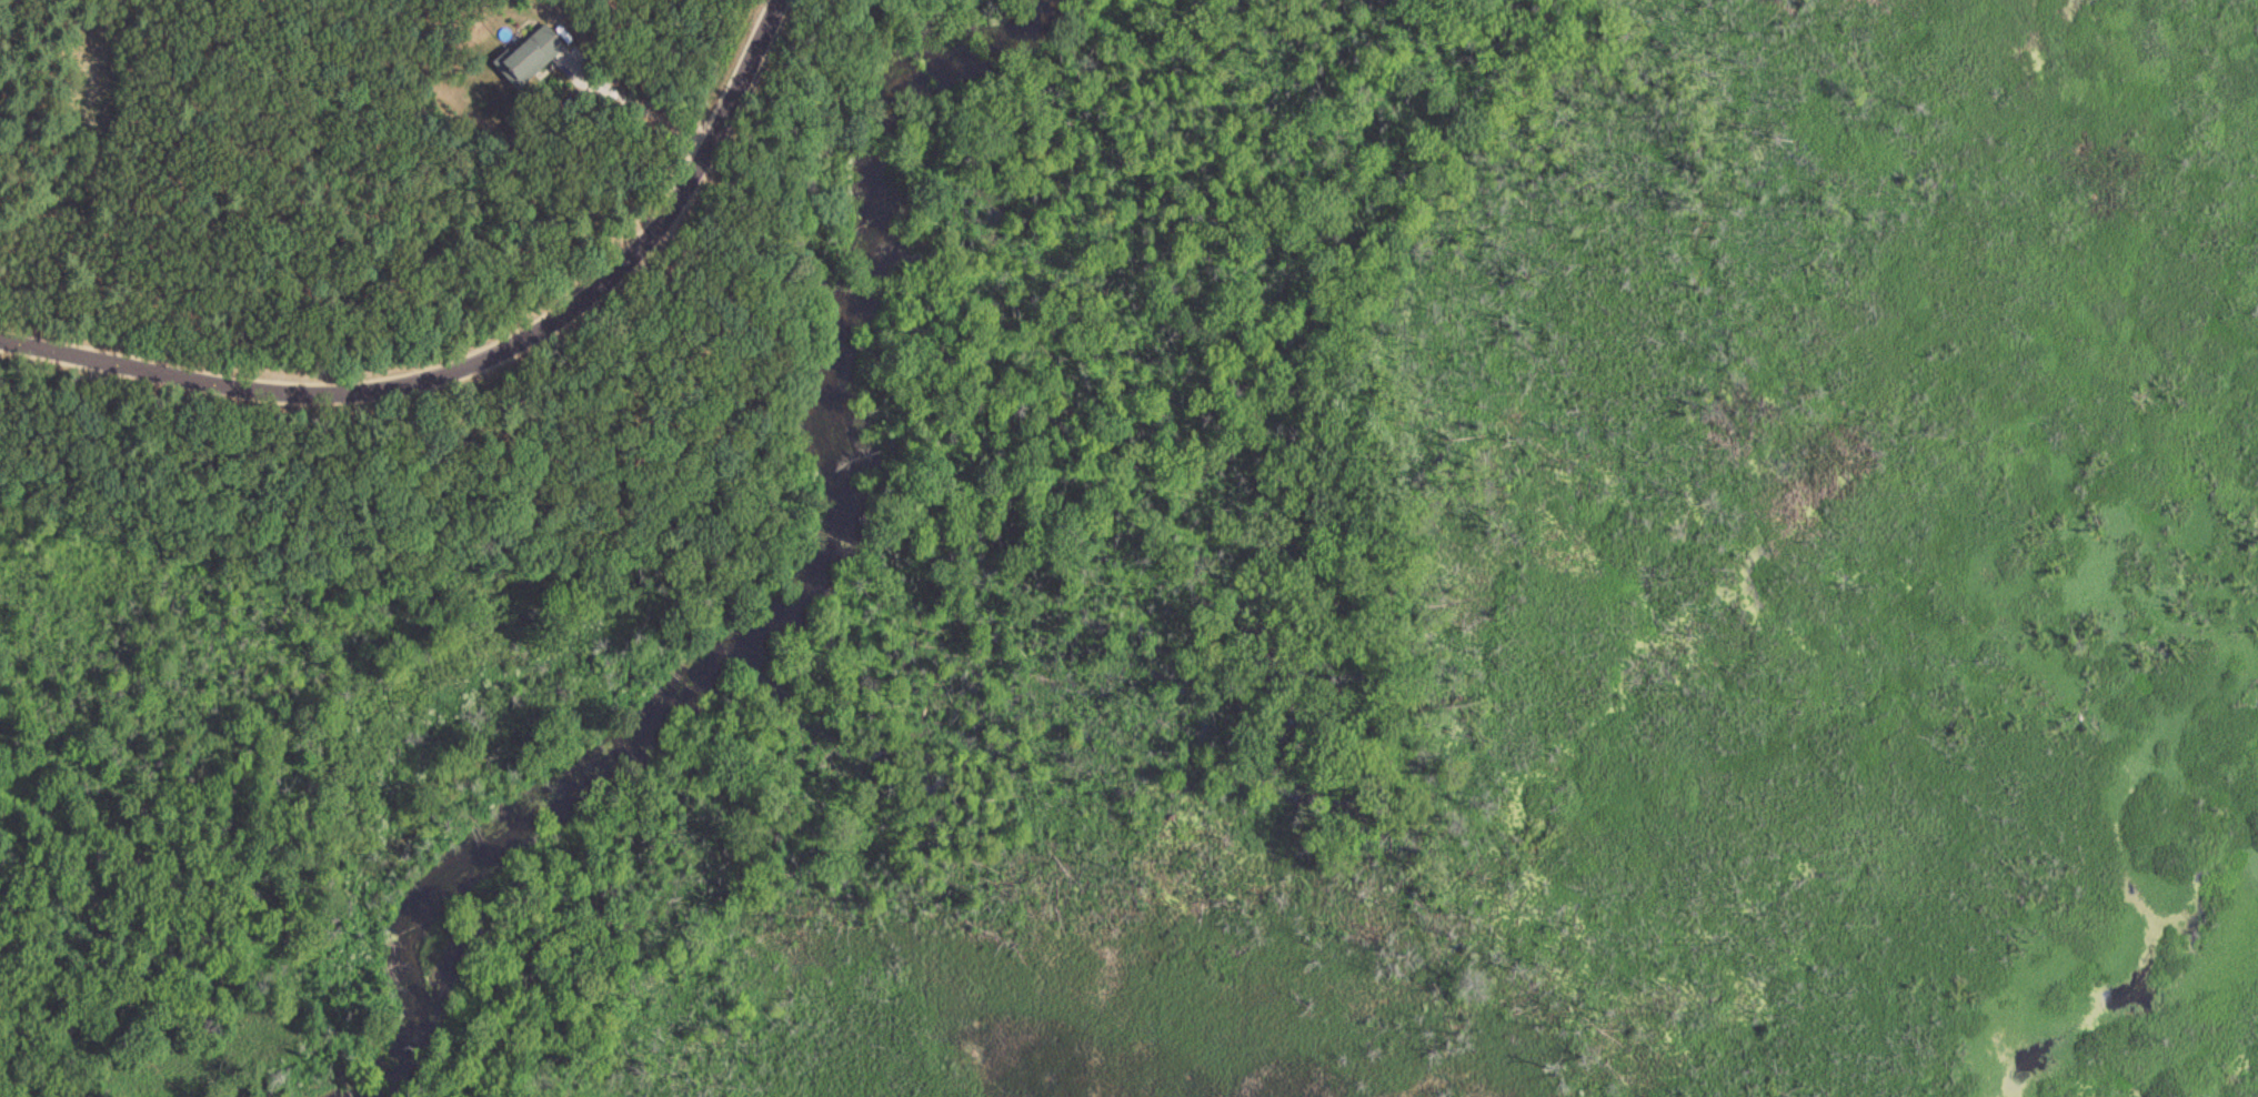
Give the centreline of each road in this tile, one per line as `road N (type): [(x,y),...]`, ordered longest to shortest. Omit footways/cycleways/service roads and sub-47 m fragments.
road 1 (tertiary): [(0,315),(217,366),(309,373),(354,374),(465,346),(505,329),(590,265),(686,161),(760,0)]

